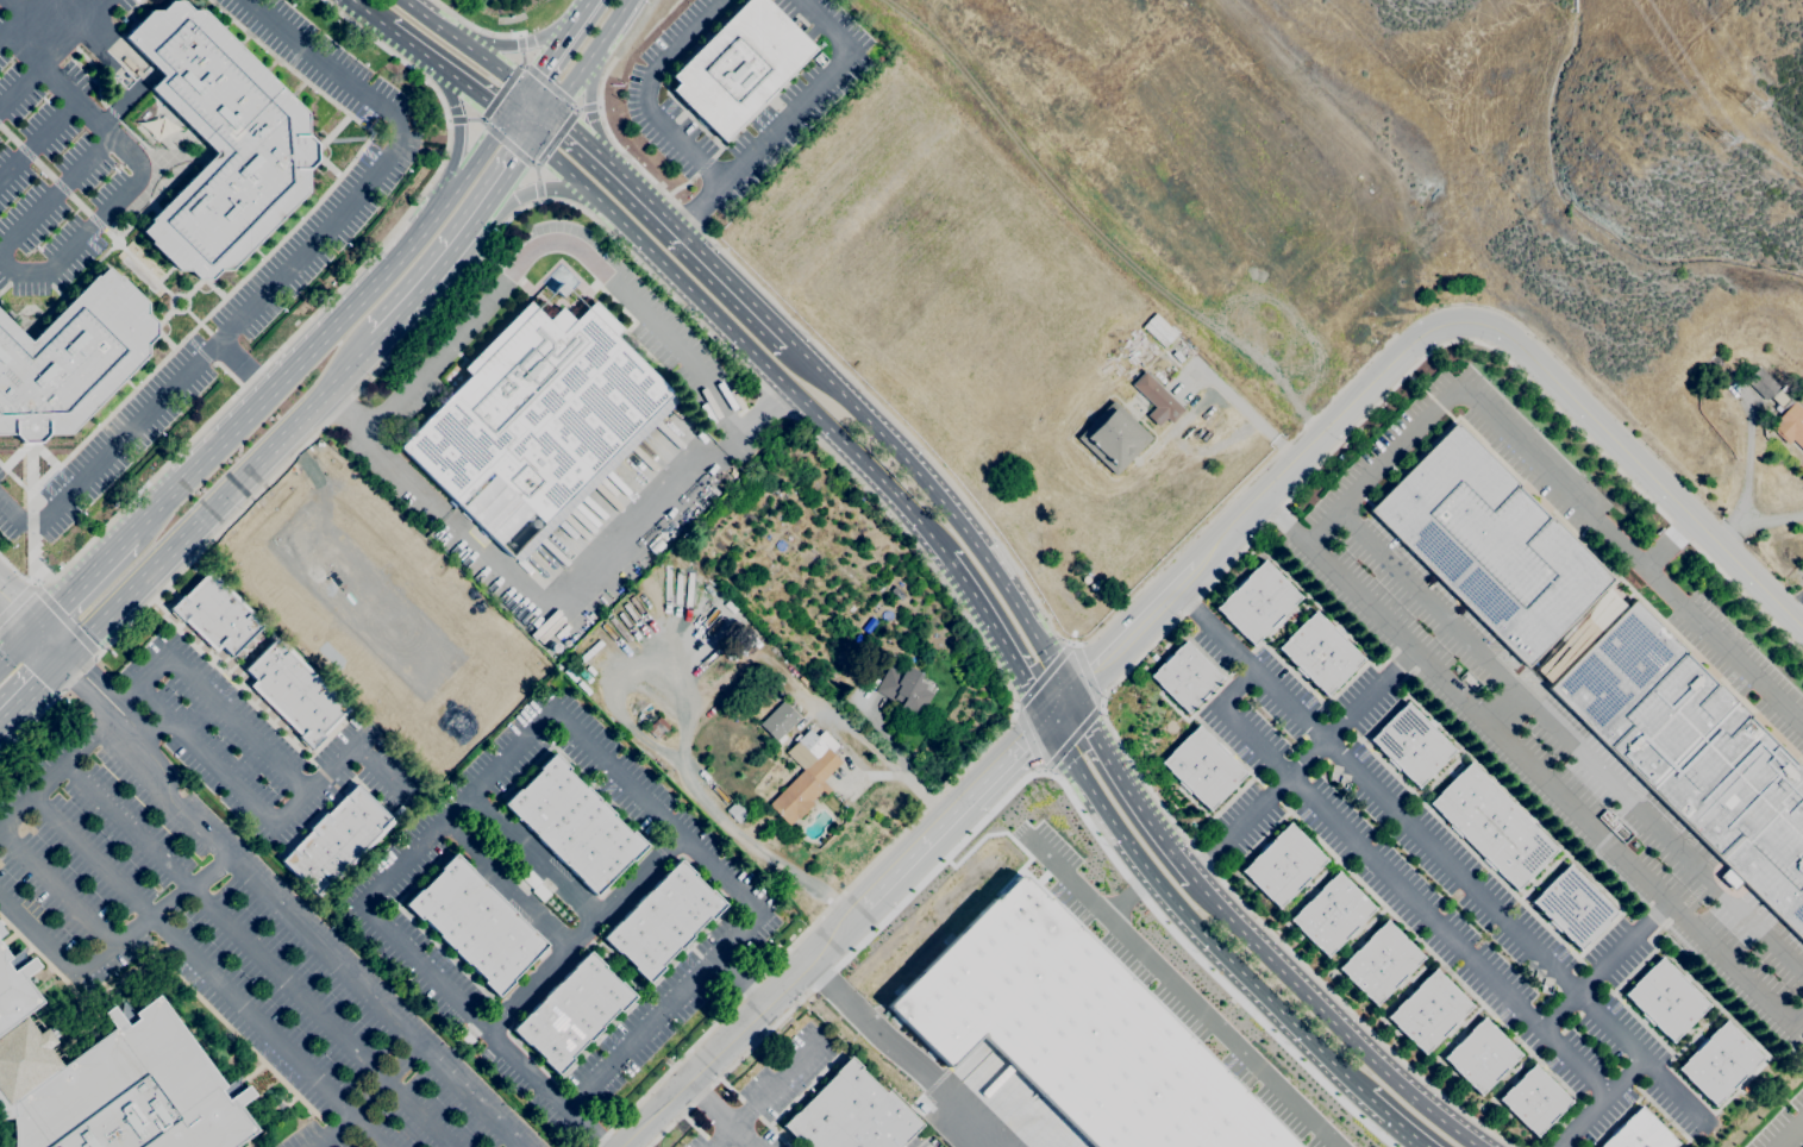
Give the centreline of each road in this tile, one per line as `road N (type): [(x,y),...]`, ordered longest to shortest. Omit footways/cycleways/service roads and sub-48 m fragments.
road 1 (tertiary): [(1196,568),(1414,338),(1467,322),(1511,338),(1802,628)]
road 2 (track): [(1327,427),(878,0)]
road 3 (secondary): [(588,190),(862,459),(946,556)]
road 4 (secondary): [(1046,719),(1133,853),(1364,1096)]
road 5 (secondary): [(1070,695),(953,513),(791,343)]
road 6 (secondary): [(70,656),(377,341)]
road 7 (secondary): [(428,220),(129,535)]
road 8 (secondary): [(1481,1146),(1372,1059),(1194,878)]
road 9 (secondary): [(791,343),(526,90)]
road 10 (tertiary): [(622,1146),(864,904)]
road 11 (secondary): [(1194,878),(1070,695)]
road 12 (secondary): [(678,230),(597,133),(588,58)]
road 13 (secondary): [(946,556),(1046,719)]
road 14 (secondary): [(384,27),(532,140)]
road 15 (tertiary): [(1070,695),(1196,568)]
road 16 (secondary): [(436,64),(457,120),(456,149),(428,220)]
road 17 (secondary): [(377,341),(476,222)]
road 18 (secondary): [(526,90),(403,0)]
road 19 (tertiary): [(864,904),(968,798)]
road 20 (secondary): [(584,0),(520,44),(451,36)]
road 21 (secondary): [(552,112),(628,0)]
road 22 (secondary): [(476,222),(552,112)]
road 23 (secondary): [(508,117),(428,220)]
road 24 (secondary): [(129,535),(40,625)]
road 25 (secondary): [(476,222),(517,195),(588,190)]

